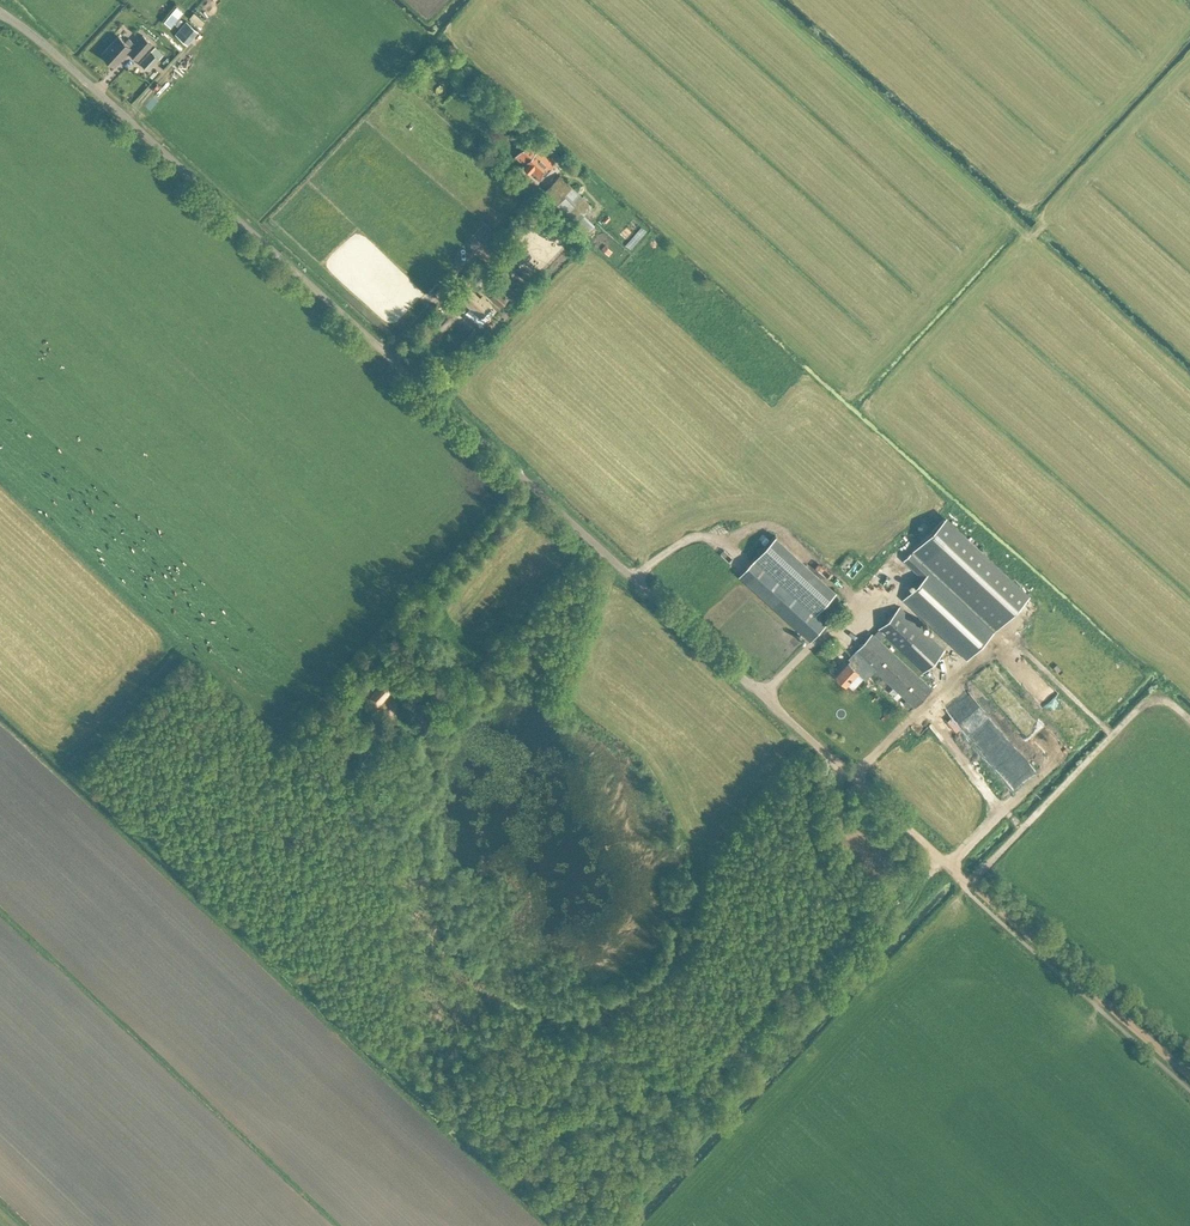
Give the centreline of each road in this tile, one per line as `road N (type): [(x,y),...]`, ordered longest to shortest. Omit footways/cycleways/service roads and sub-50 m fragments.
road 1 (unclassified): [(965,878),(37,37),(0,14)]
road 2 (track): [(965,878),(1189,1080)]
road 3 (track): [(1189,720),(1170,704),(1142,704),(972,884)]
road 4 (track): [(835,761),(829,806),(836,833),(891,883),(902,885),(942,858)]

